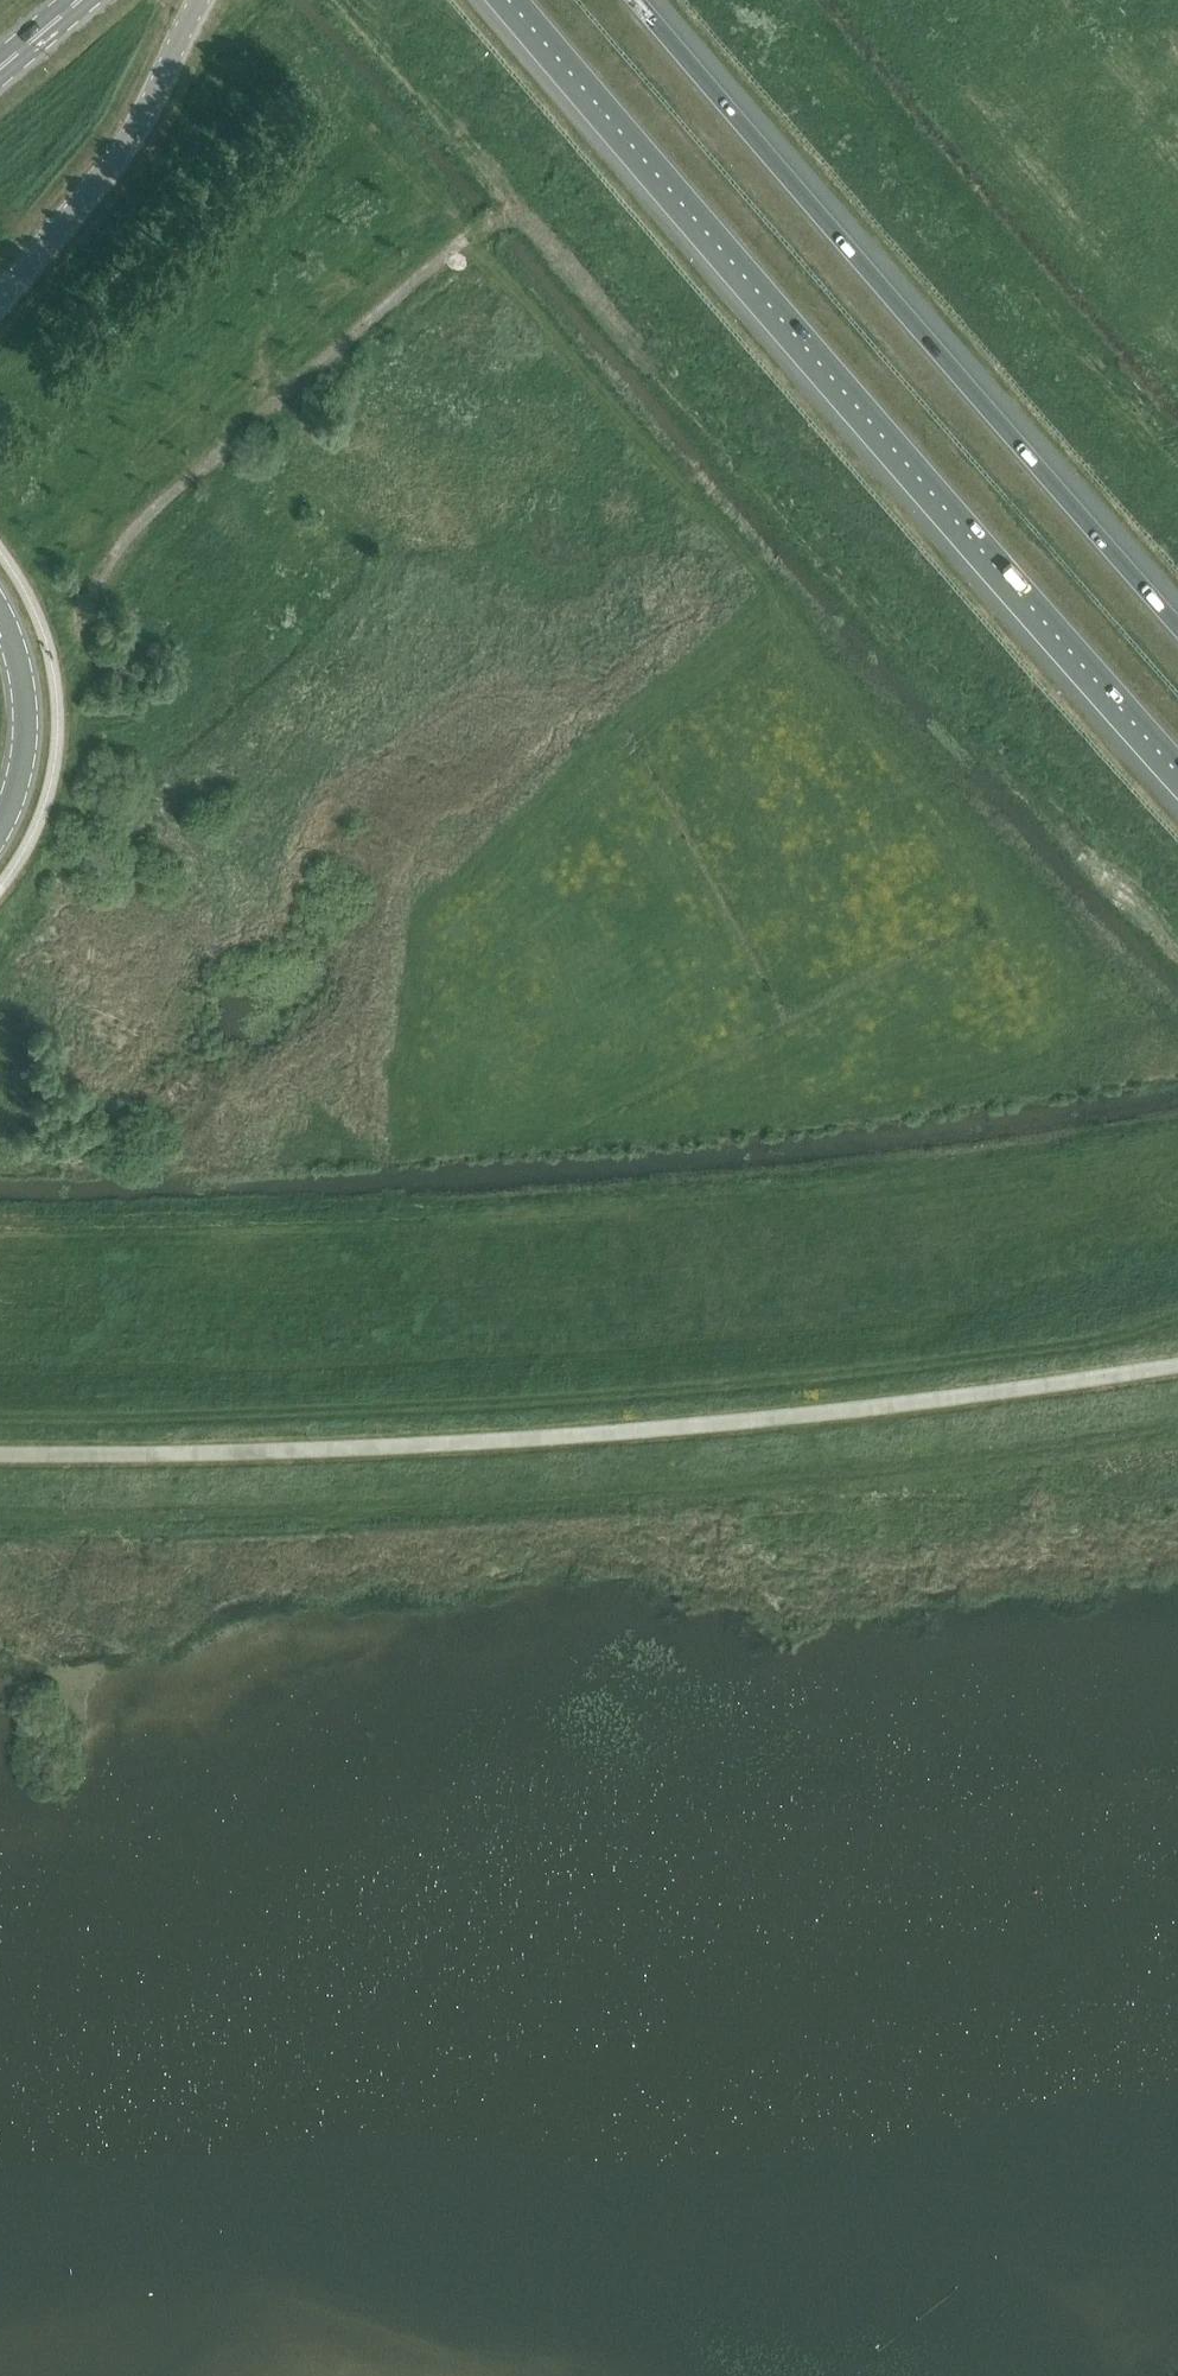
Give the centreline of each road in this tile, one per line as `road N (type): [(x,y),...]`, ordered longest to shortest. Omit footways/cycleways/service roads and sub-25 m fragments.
road 1 (trunk): [(518,0),(781,313),(1177,761)]
road 2 (trunk): [(1177,620),(637,0)]
road 3 (unclassified): [(0,297),(124,148),(201,0)]
road 4 (tertiary): [(0,826),(26,727),(21,668),(0,612)]

